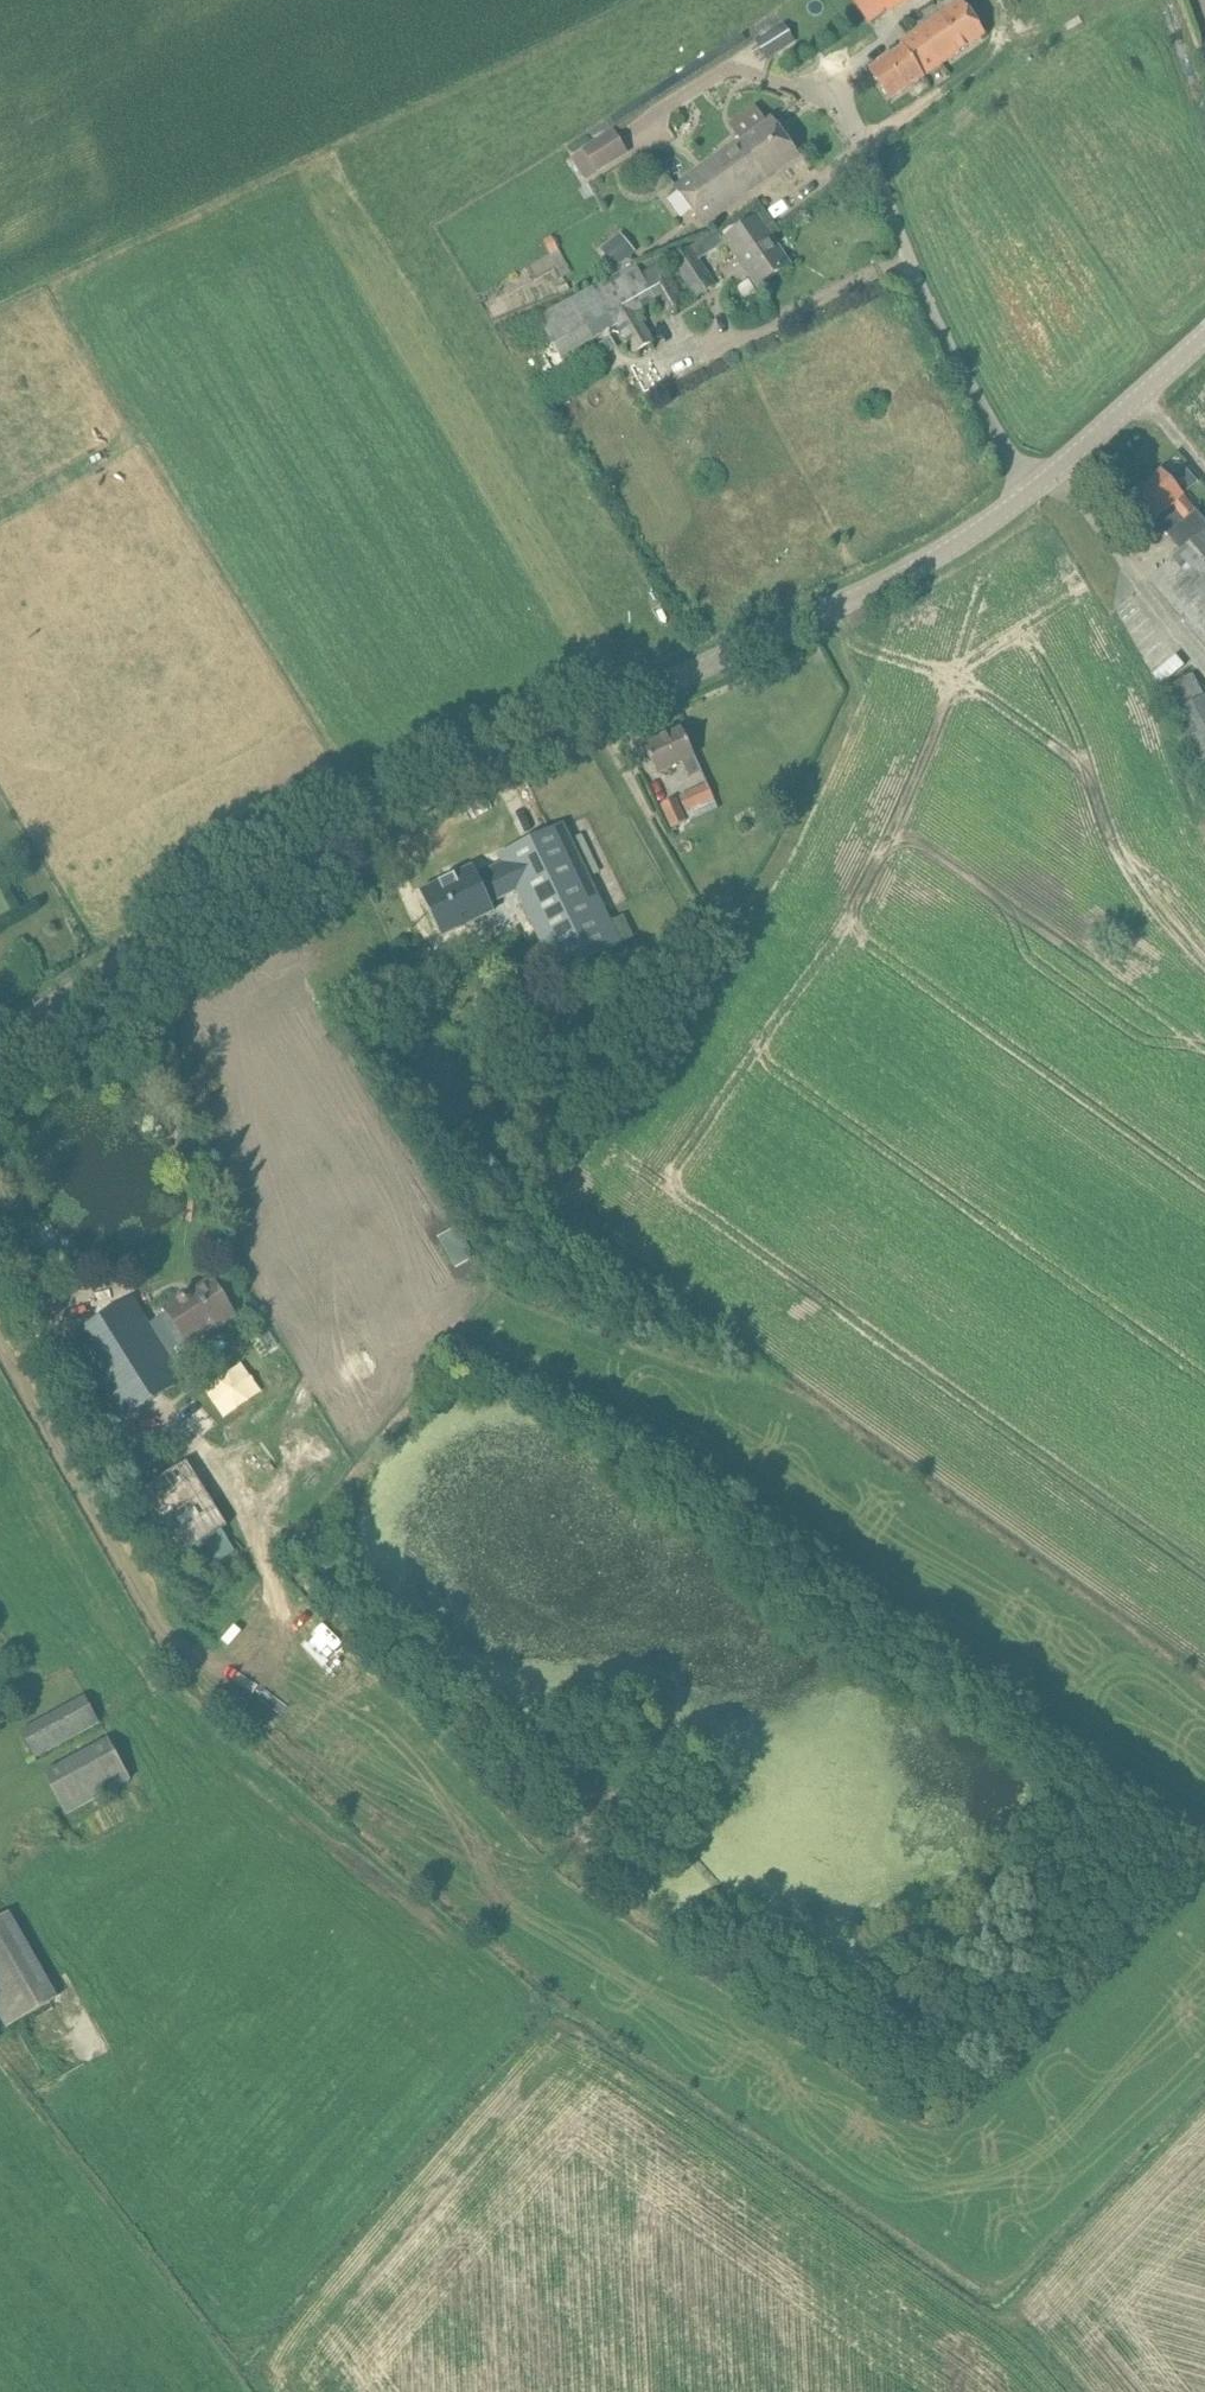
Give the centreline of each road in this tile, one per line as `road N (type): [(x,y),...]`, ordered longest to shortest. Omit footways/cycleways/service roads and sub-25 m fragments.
road 1 (tertiary): [(0,1038),(365,826),(938,556),(1033,490)]
road 2 (residential): [(1033,490),(906,257),(839,80)]
road 3 (tertiary): [(1033,490),(1204,338)]

